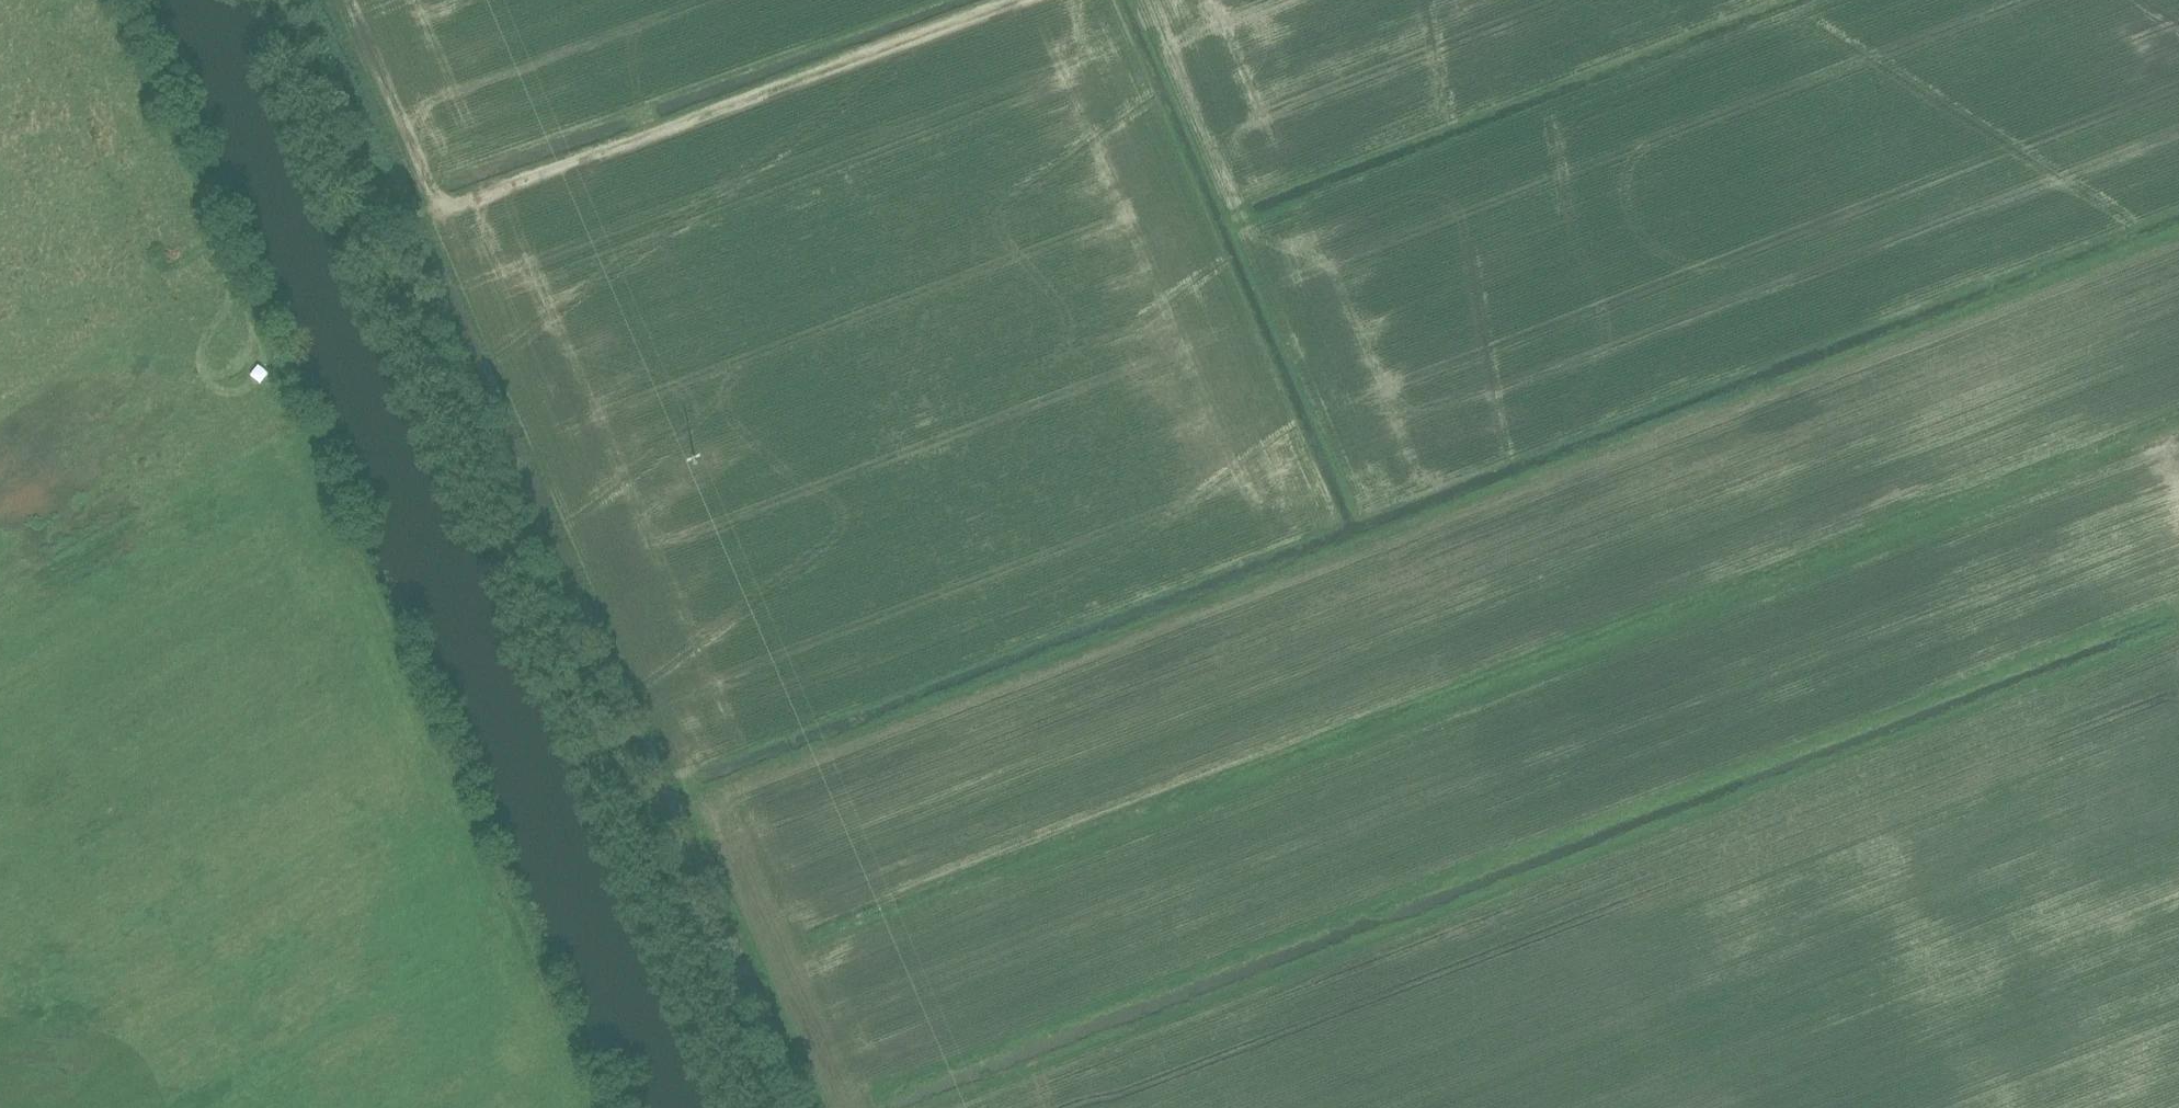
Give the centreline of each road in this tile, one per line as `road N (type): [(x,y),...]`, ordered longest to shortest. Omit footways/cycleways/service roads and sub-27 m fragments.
road 1 (track): [(293,0),(779,1107)]

